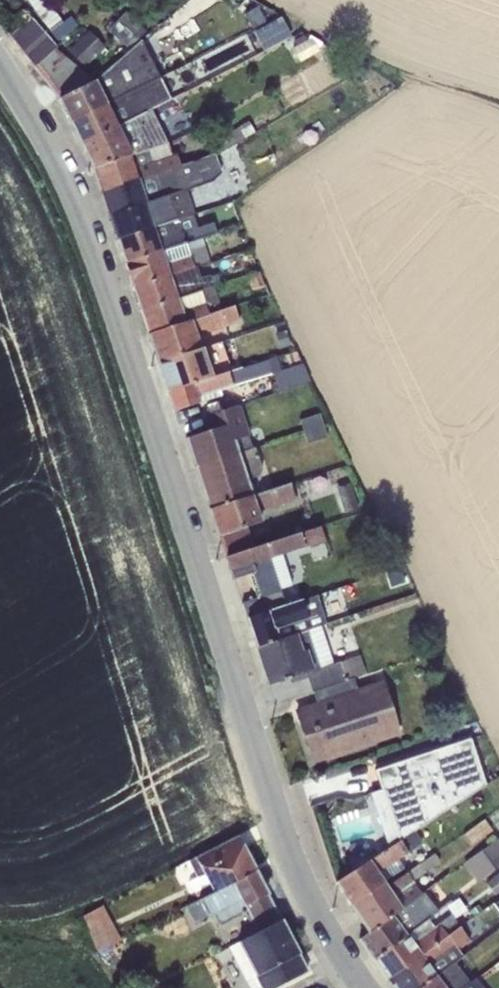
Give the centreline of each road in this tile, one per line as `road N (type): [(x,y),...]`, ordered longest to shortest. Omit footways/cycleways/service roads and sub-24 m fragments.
road 1 (residential): [(0,71),(78,202),(286,851),(366,987)]

